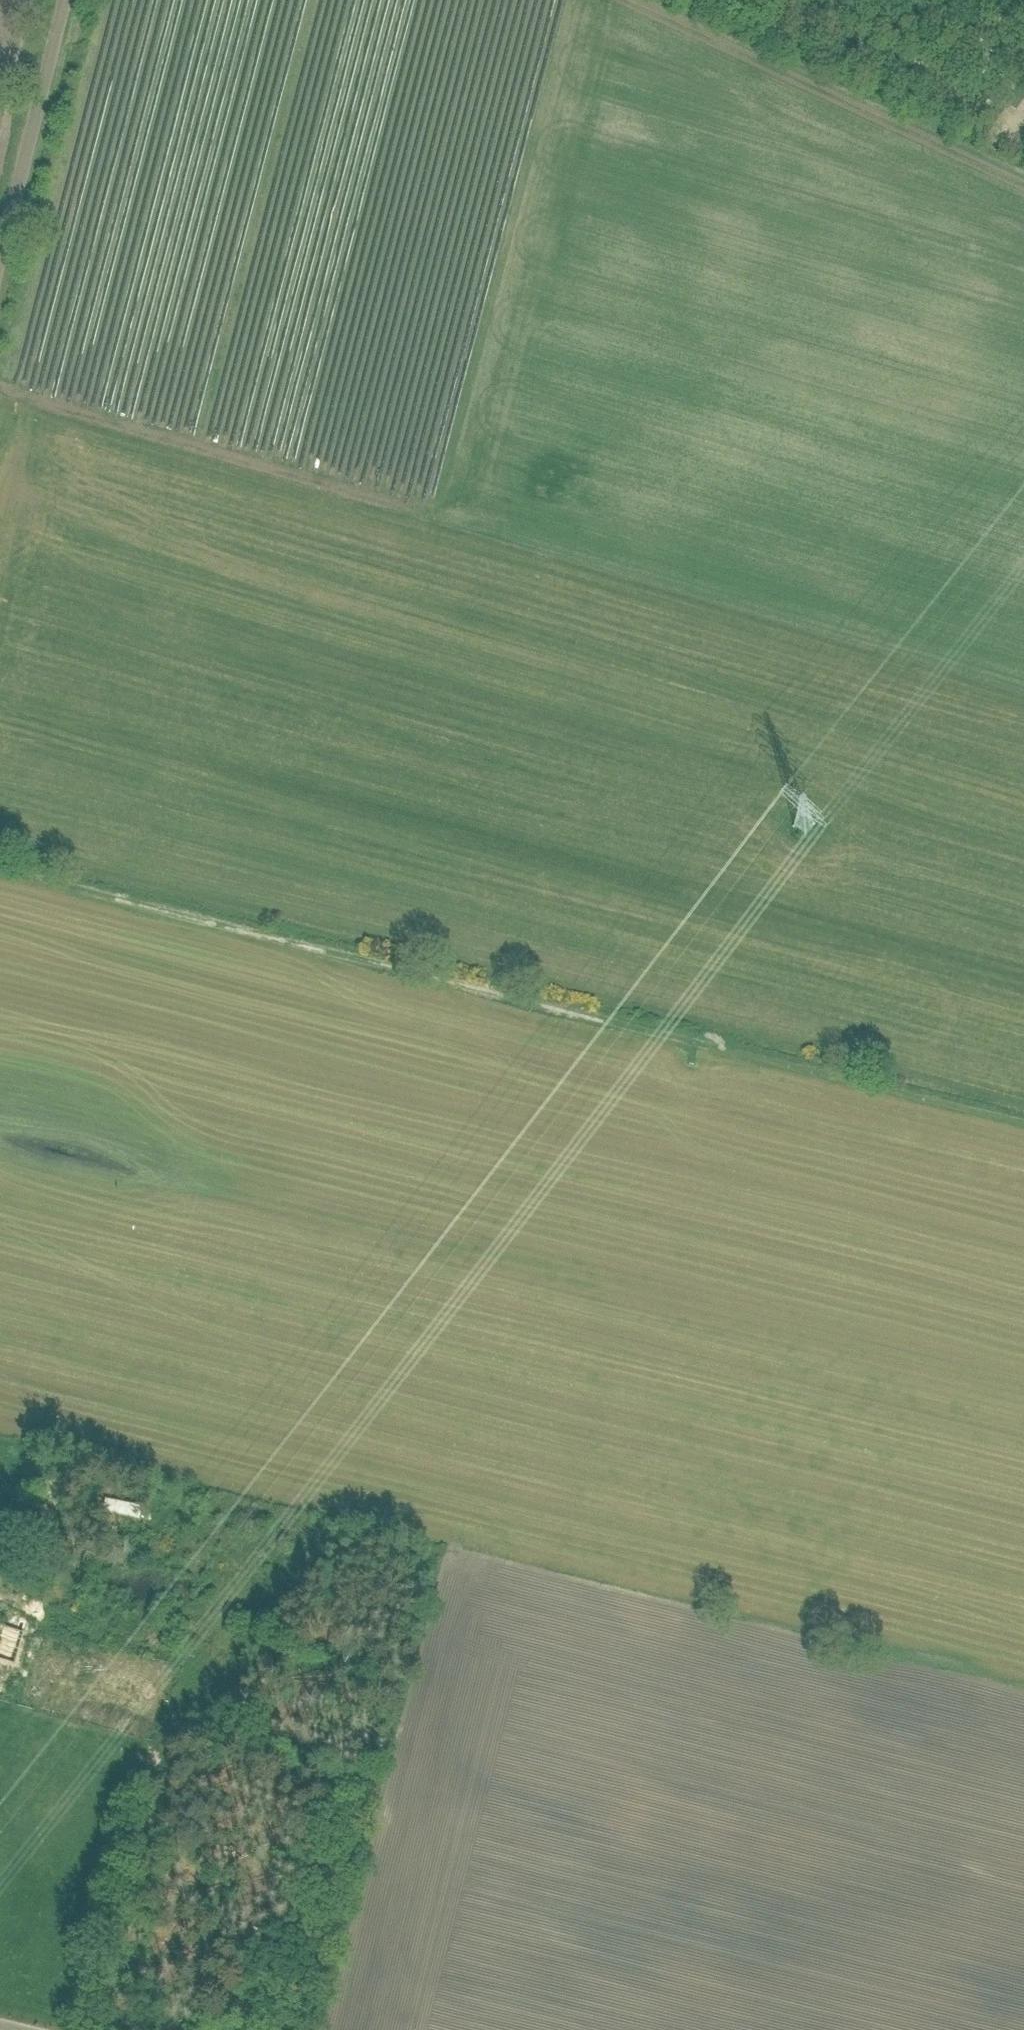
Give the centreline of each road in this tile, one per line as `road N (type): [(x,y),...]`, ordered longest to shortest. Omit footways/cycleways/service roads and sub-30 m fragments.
road 1 (track): [(1010,116),(768,0)]
road 2 (unclassified): [(0,243),(63,0)]

